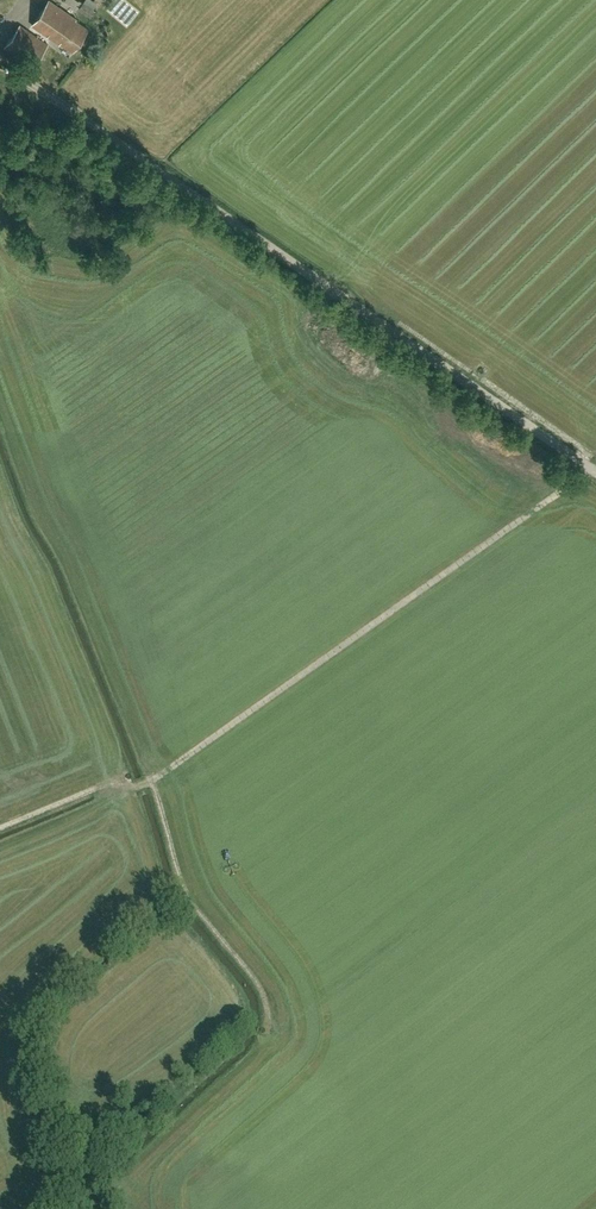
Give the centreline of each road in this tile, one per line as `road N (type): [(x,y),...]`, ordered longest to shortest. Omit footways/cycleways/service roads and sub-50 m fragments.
road 1 (unclassified): [(595,462),(0,59)]

